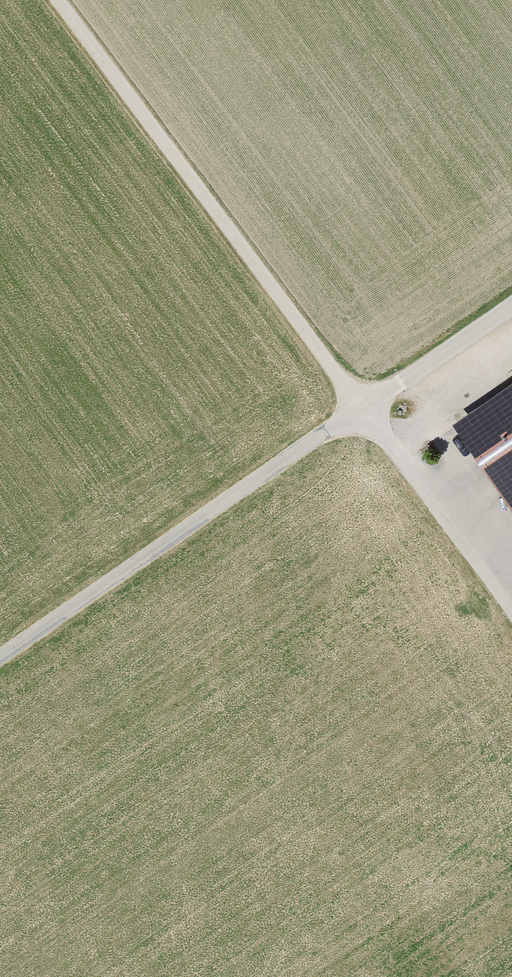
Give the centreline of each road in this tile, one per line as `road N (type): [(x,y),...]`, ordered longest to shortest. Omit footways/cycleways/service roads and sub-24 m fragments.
road 1 (track): [(61,0),(511,610)]
road 2 (track): [(511,306),(0,659)]

